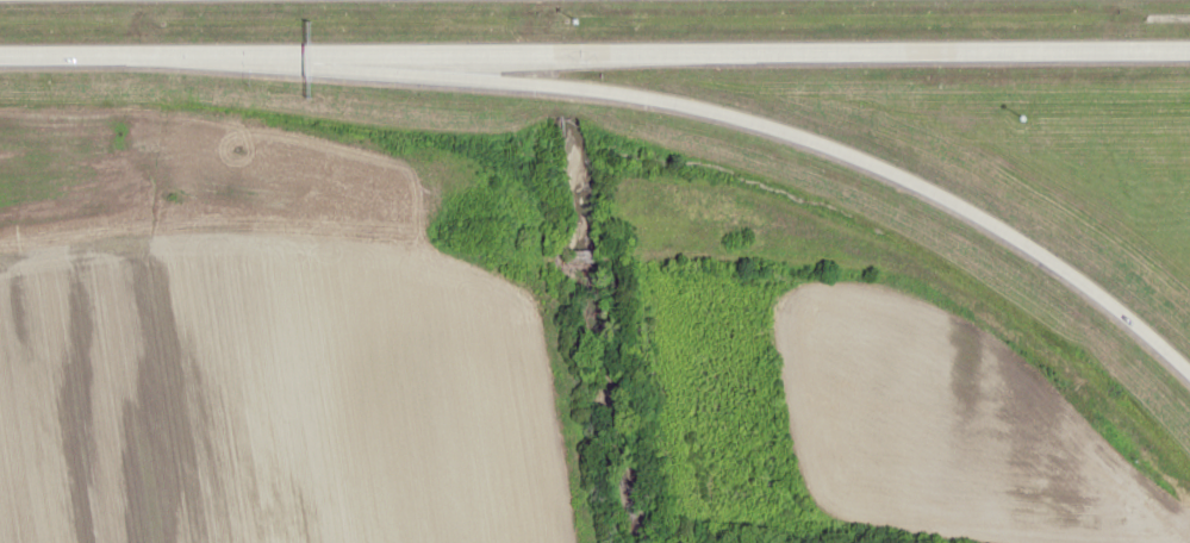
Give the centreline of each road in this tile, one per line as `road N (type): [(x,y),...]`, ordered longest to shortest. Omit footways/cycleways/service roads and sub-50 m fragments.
road 1 (motorway): [(0,56),(1189,46)]
road 2 (motorway): [(243,55),(616,86),(809,142),(970,218),(1110,314),(1189,392)]
road 3 (residential): [(552,241),(454,250),(286,220),(189,218),(0,244)]
road 4 (residential): [(592,542),(552,241)]

